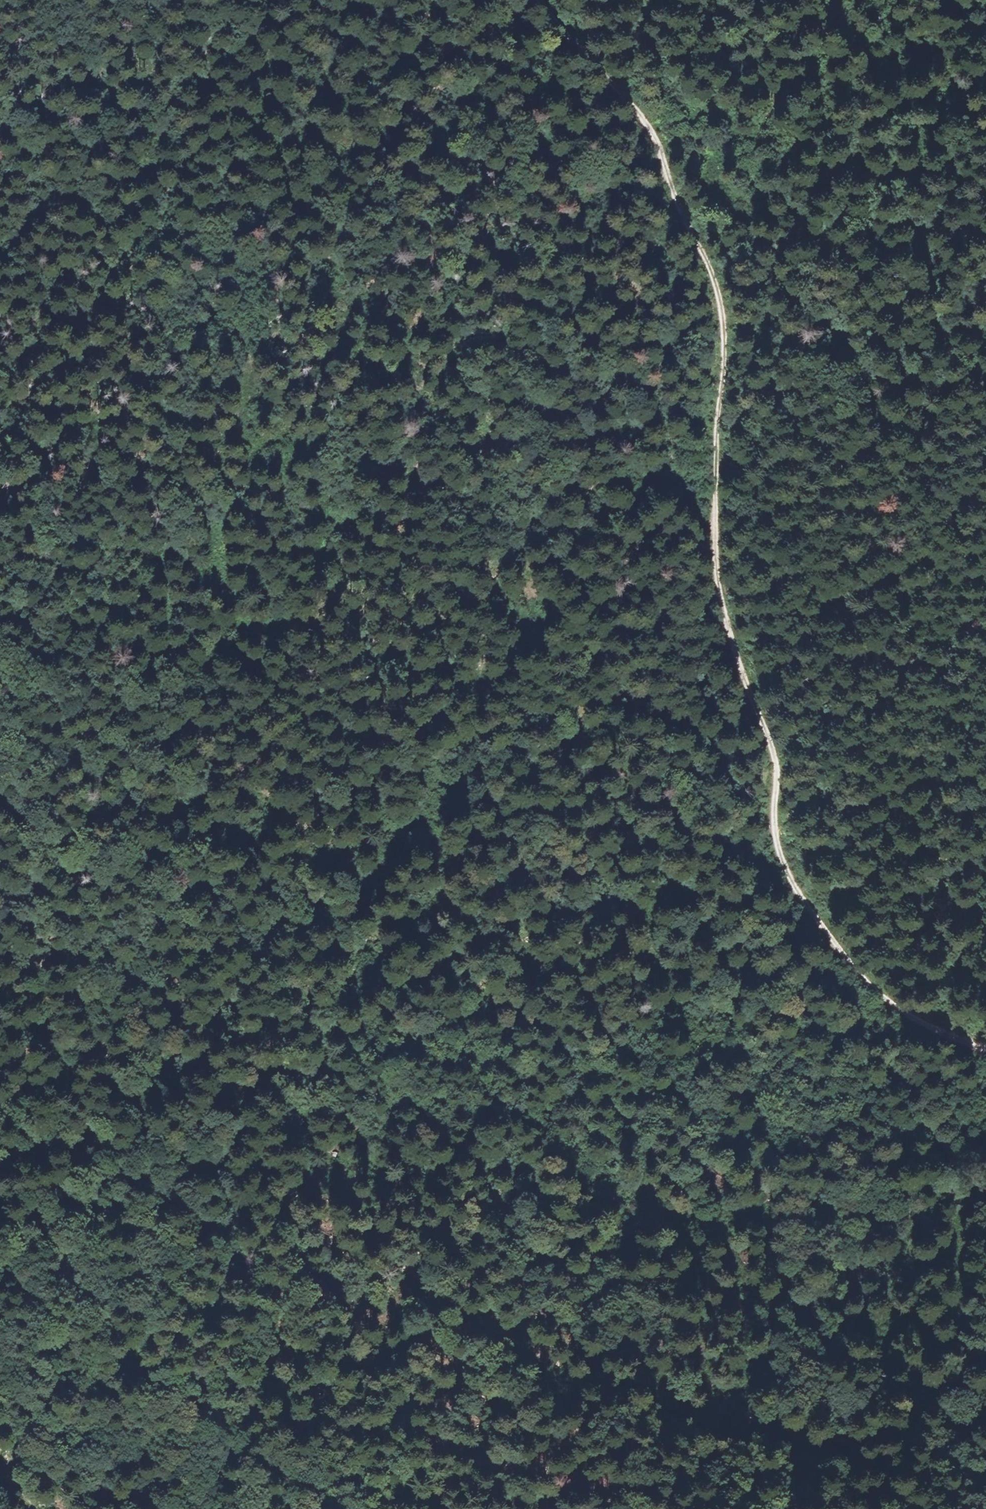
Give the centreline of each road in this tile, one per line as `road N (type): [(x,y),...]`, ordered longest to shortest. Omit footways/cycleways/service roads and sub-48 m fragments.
road 1 (track): [(540,0),(654,139),(678,206),(709,259),(722,307),(724,358),(717,584),(771,741),(780,782),(774,835),(789,877),(838,952),(893,1007),(985,1047)]

